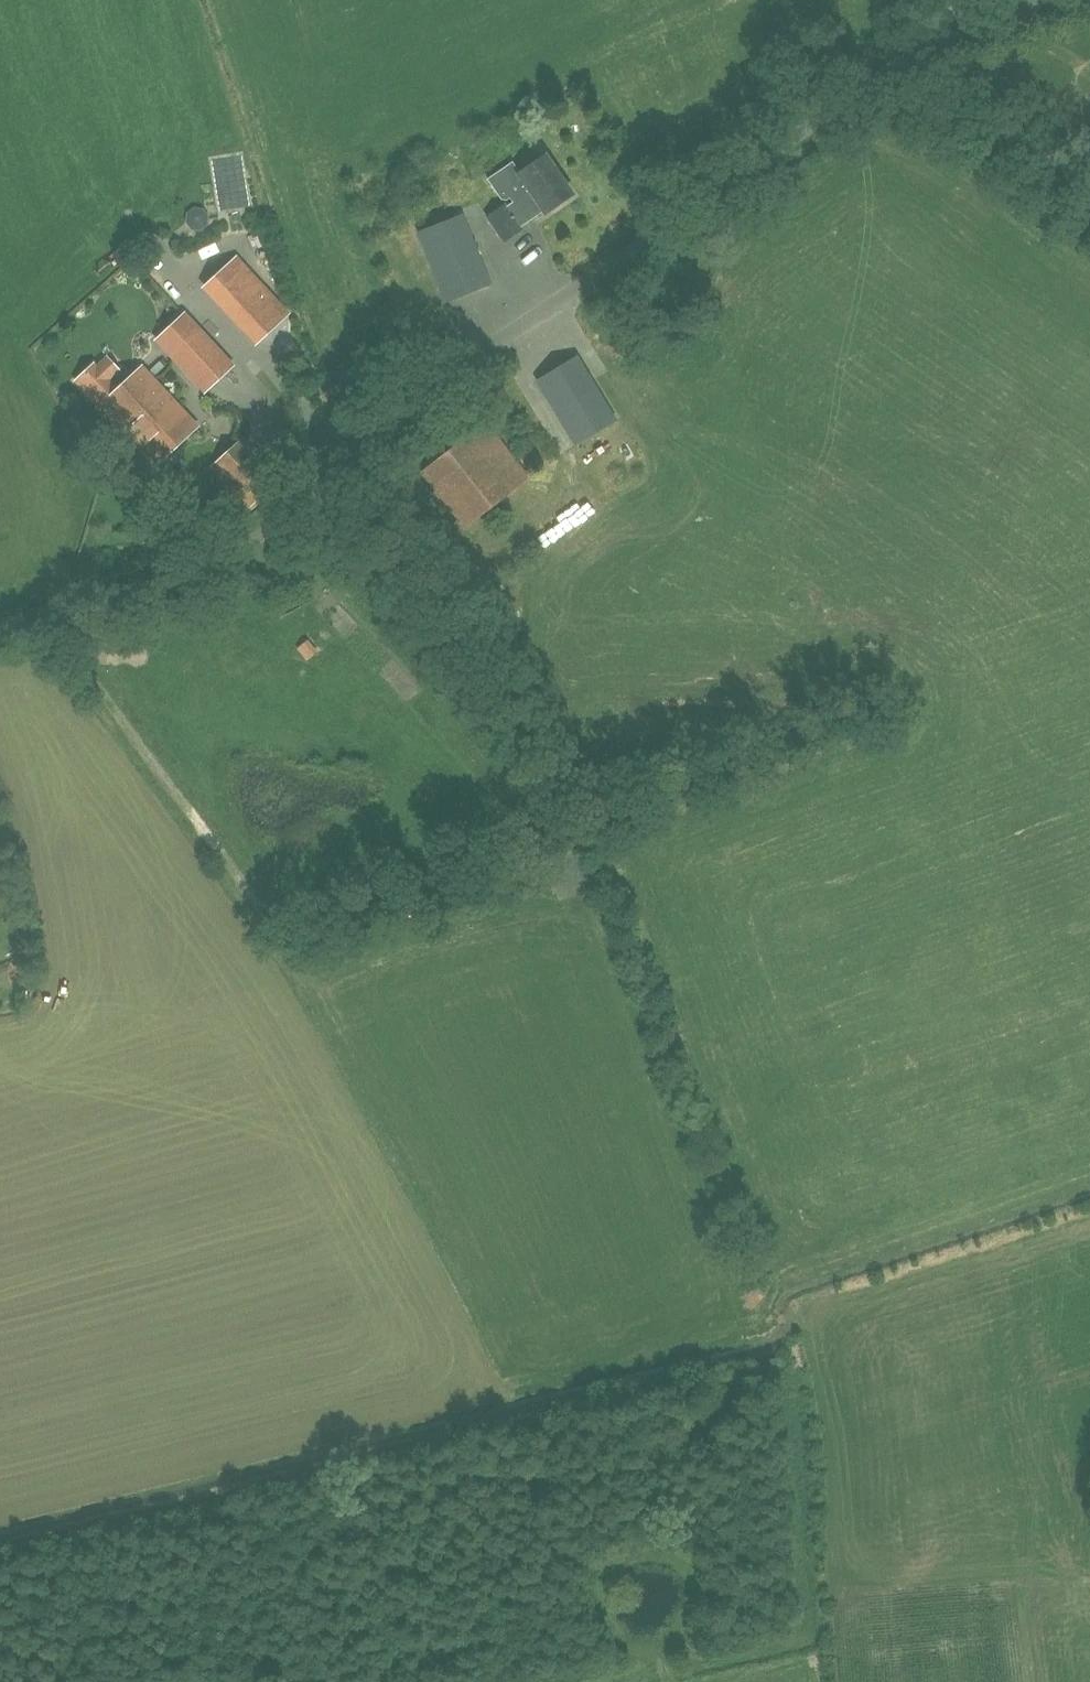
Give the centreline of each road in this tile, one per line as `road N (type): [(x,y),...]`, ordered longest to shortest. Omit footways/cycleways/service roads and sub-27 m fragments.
road 1 (unclassified): [(0,640),(210,567),(263,540),(475,368),(939,42),(1051,0)]

